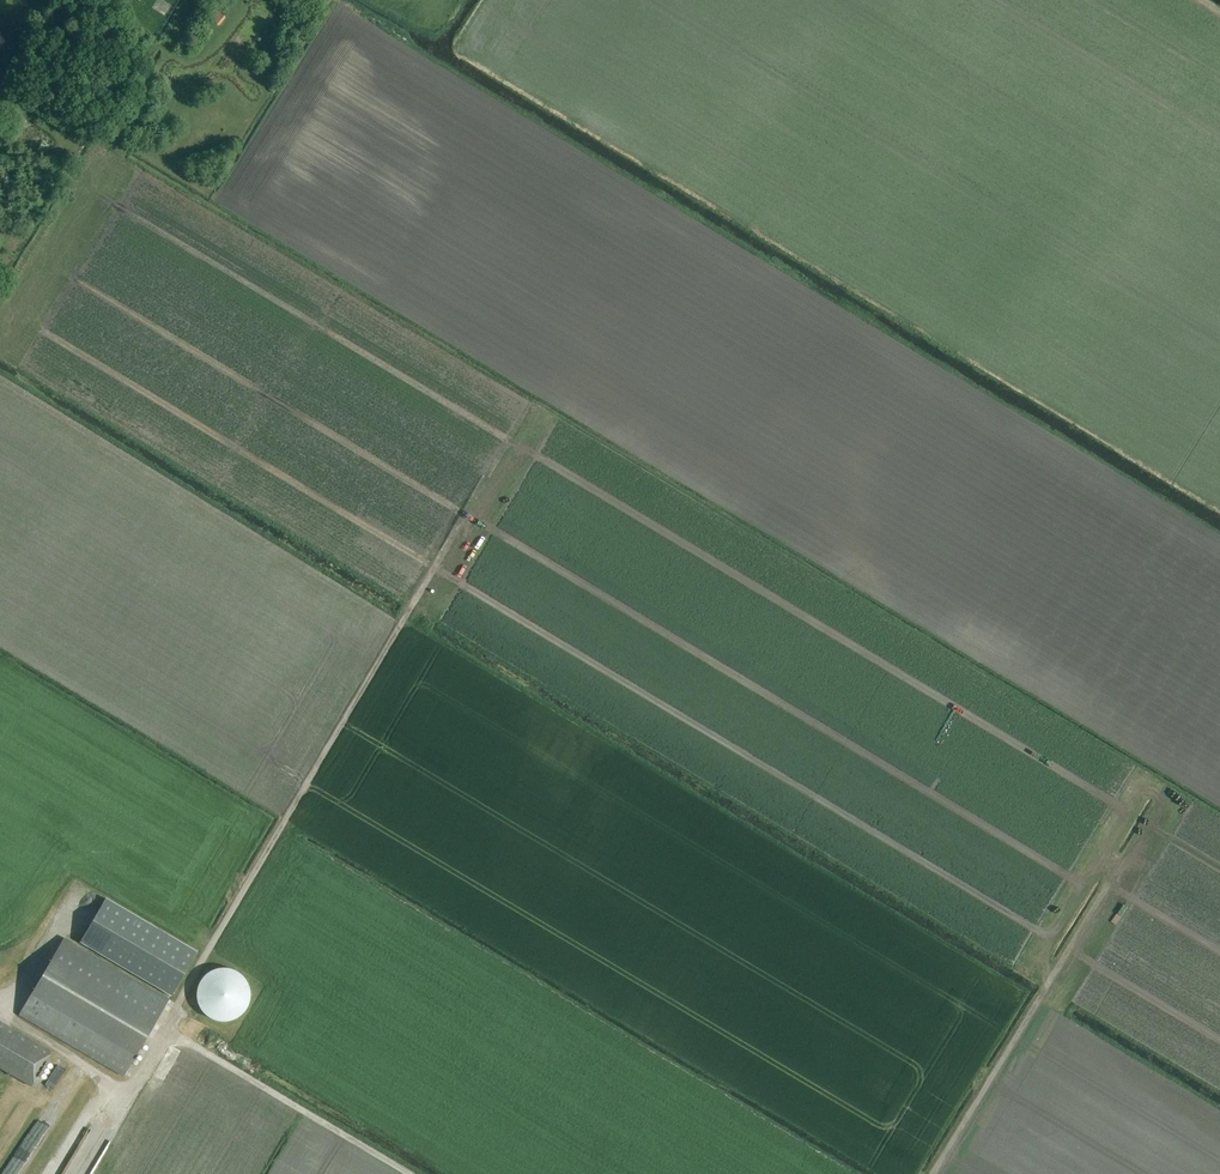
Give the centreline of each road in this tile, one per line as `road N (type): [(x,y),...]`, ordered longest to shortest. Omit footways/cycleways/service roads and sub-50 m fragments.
road 1 (track): [(120,1084),(0,1011)]

